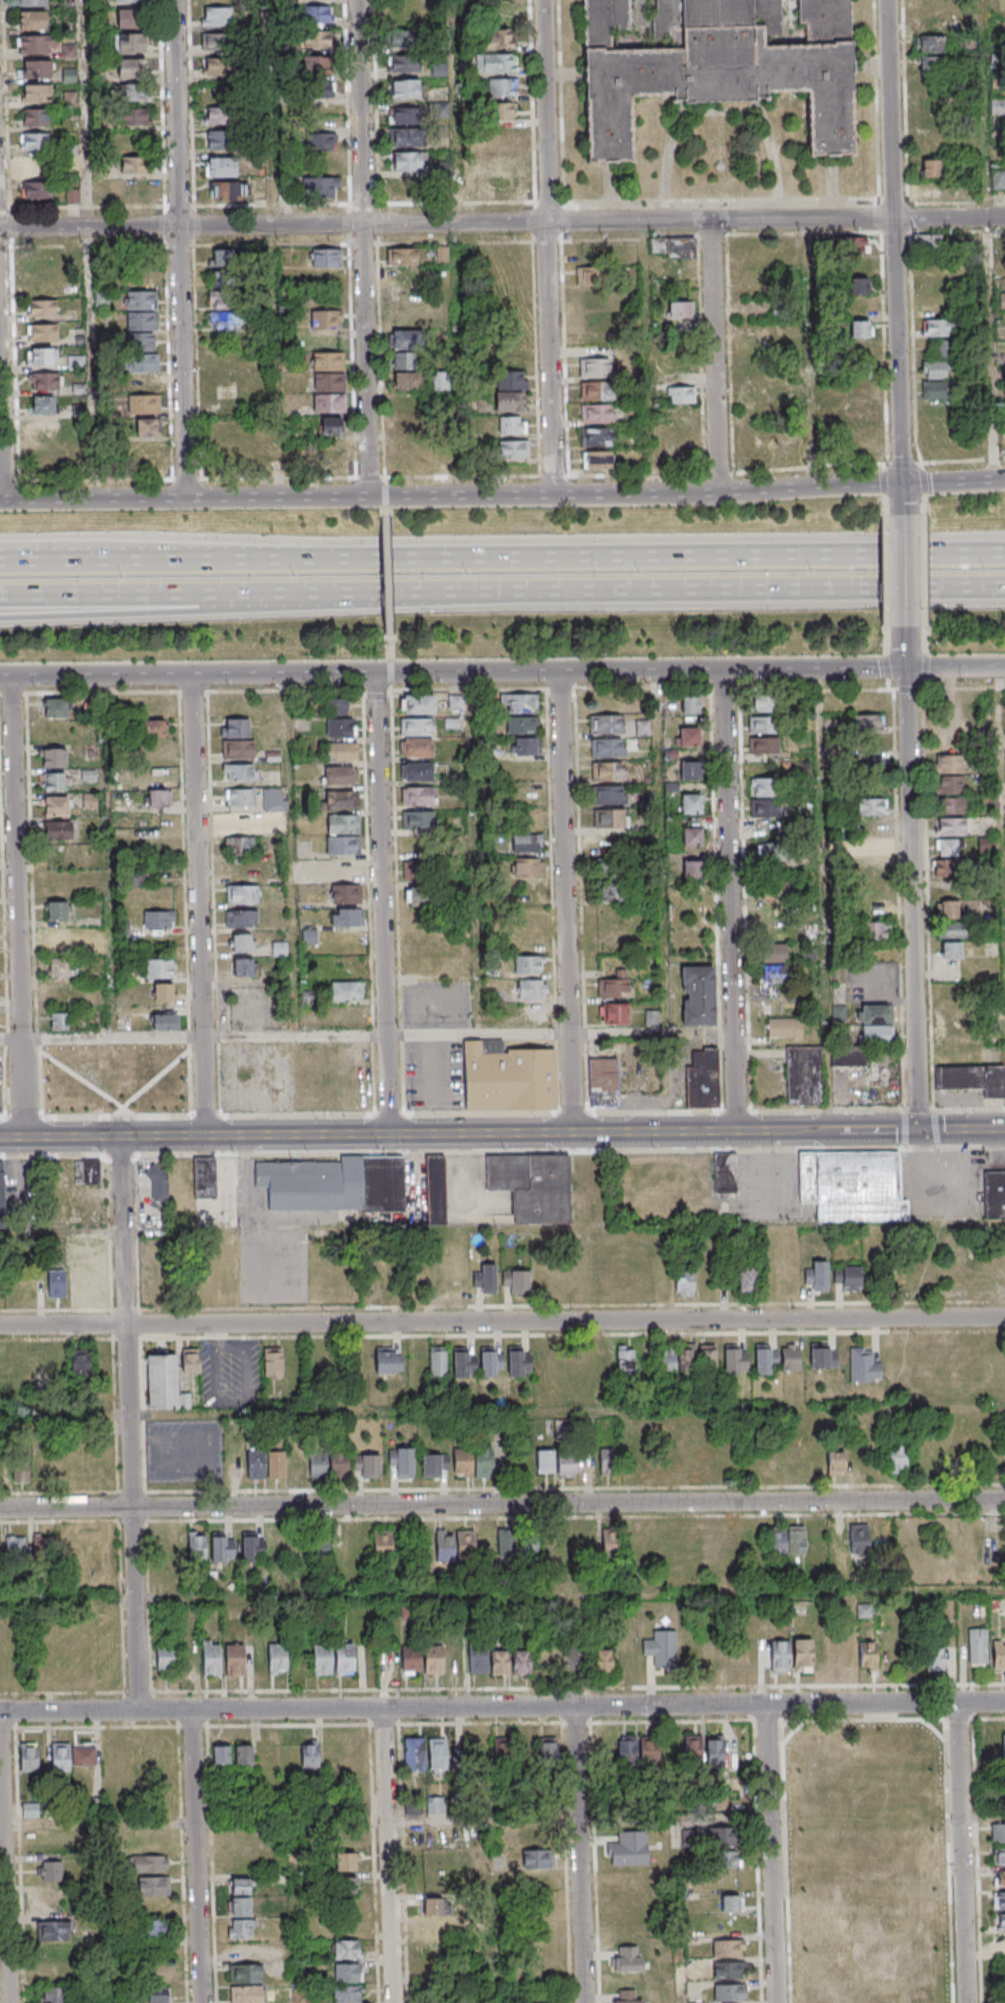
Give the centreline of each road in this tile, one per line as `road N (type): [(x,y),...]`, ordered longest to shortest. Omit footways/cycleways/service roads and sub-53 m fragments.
road 1 (residential): [(1004,1498),(0,1509)]
road 2 (residential): [(1004,218),(0,229)]
road 3 (residential): [(1004,1702),(0,1712)]
road 4 (tertiary): [(1004,1129),(0,1138)]
road 5 (residential): [(1004,1316),(0,1325)]
road 6 (motorway): [(0,599),(1004,591)]
road 7 (motorway): [(1004,558),(281,562)]
road 8 (residential): [(142,1710),(124,1137)]
road 9 (tertiary): [(902,516),(886,0)]
road 10 (secondary): [(391,673),(905,669)]
road 11 (tertiary): [(917,1130),(904,628)]
road 12 (residential): [(189,498),(175,0)]
road 13 (residential): [(374,497),(359,0)]
road 14 (residential): [(554,495),(543,0)]
road 15 (residential): [(27,1138),(12,675)]
road 16 (residential): [(392,1135),(378,673)]
road 17 (residential): [(739,1132),(726,670)]
road 18 (residential): [(204,1136),(195,674)]
road 19 (residential): [(576,1133),(562,672)]
road 20 (secondary): [(0,675),(391,673)]
road 21 (secondary): [(763,490),(385,497)]
road 22 (secondary): [(374,497),(4,499)]
road 23 (residential): [(968,2002),(956,1703)]
road 24 (residential): [(775,2002),(764,1705)]
road 25 (residential): [(585,2002),(573,1707)]
road 26 (residential): [(396,2002),(385,1709)]
road 27 (residential): [(205,2002),(195,1710)]
road 28 (residential): [(12,2002),(2,1712)]
road 29 (motorway): [(281,562),(0,563)]
road 30 (residential): [(720,491),(713,220)]
road 31 (motorway): [(0,621),(200,600)]
road 32 (residential): [(4,499),(0,355)]
road 33 (secondary): [(900,484),(763,490)]

